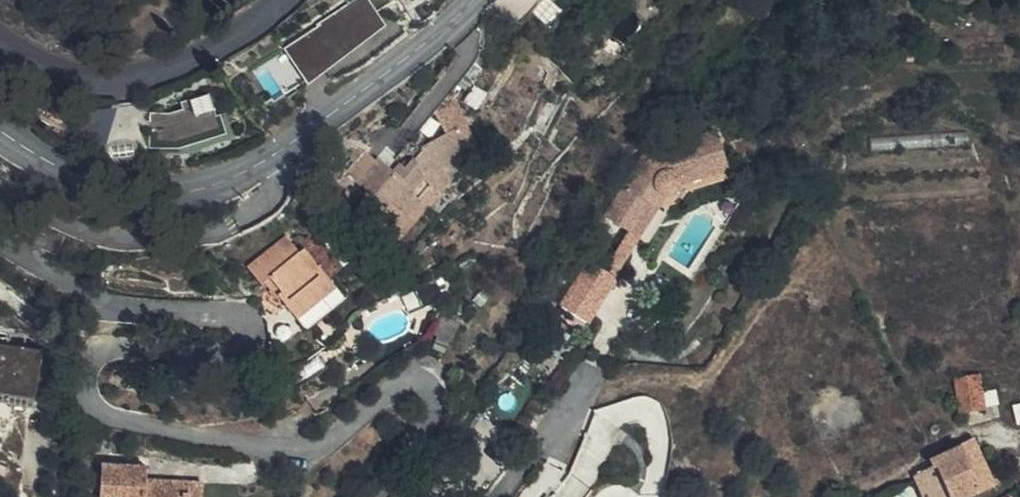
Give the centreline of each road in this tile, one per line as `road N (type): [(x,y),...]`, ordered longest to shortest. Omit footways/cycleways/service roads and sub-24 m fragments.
road 1 (tertiary): [(471,0),(271,158),(204,187),(115,187),(30,150),(0,128)]
road 2 (tertiary): [(0,40),(66,75),(129,76),(189,57),(273,0)]

